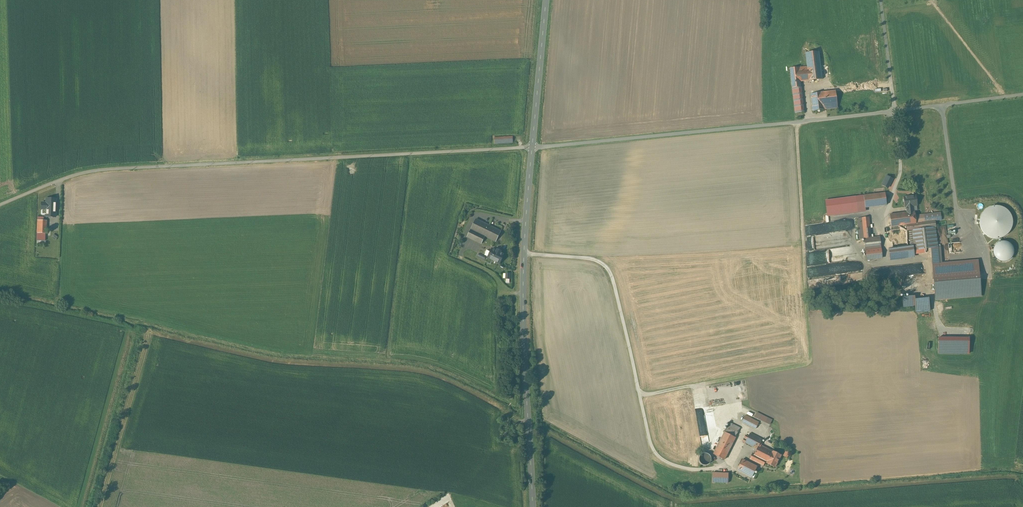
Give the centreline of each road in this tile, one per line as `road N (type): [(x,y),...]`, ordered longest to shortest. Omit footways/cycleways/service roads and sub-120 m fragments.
road 1 (unclassified): [(0,204),(64,178),(119,168),(532,147)]
road 2 (track): [(639,395),(810,363),(799,120)]
road 3 (unclassified): [(532,147),(894,110)]
road 4 (tertiary): [(532,147),(523,294),(532,506)]
road 5 (tertiary): [(546,0),(532,147)]
road 6 (unclassified): [(894,110),(1022,93)]

